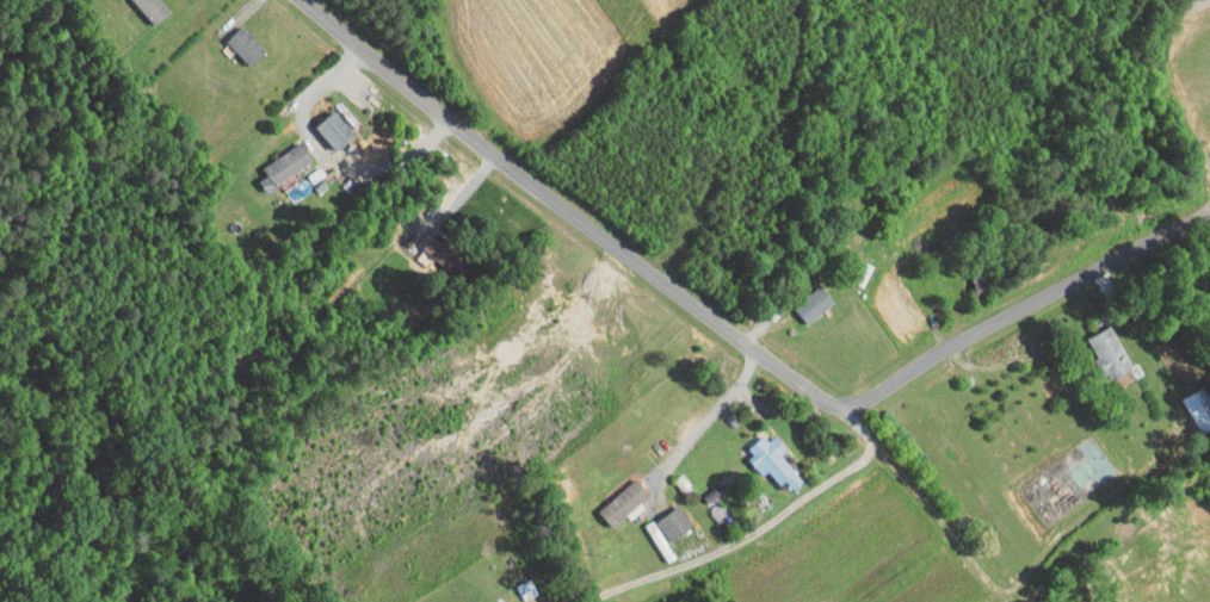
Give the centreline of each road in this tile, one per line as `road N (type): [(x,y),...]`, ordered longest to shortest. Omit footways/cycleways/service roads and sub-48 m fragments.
road 1 (residential): [(937,361),(844,415),(513,173),(306,0)]
road 2 (residential): [(950,0),(916,317),(937,361)]
road 3 (residential): [(1209,211),(937,361)]
road 4 (residential): [(660,479),(759,348)]

